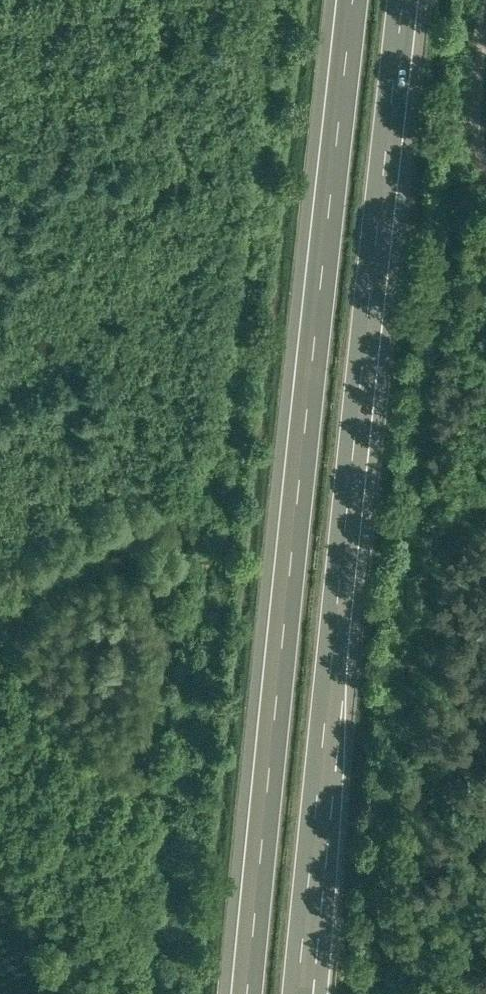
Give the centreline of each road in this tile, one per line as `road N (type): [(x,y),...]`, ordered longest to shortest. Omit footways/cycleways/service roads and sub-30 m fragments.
road 1 (motorway): [(298,993),(411,0)]
road 2 (motorway): [(344,0),(242,993)]

